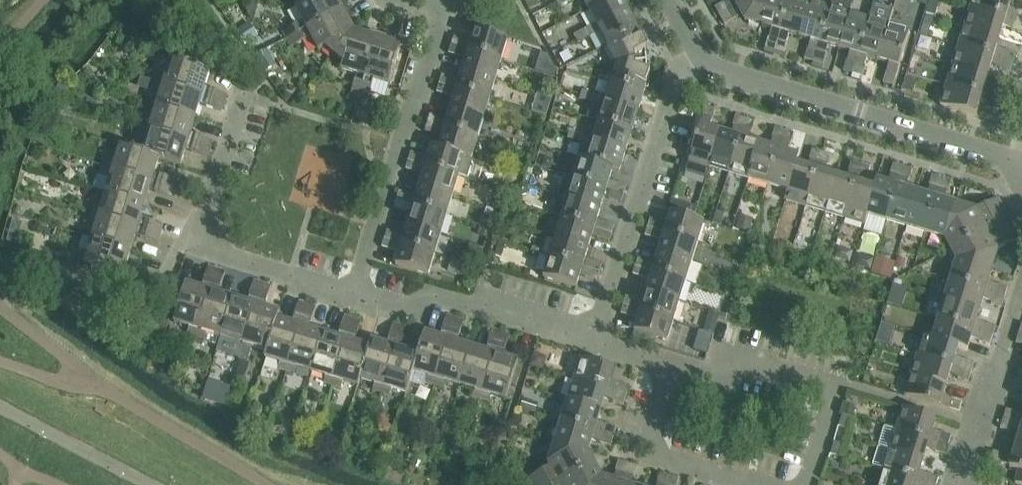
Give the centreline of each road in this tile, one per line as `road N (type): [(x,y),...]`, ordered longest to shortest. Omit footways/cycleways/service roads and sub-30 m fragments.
road 1 (residential): [(1016,166),(727,75),(706,61)]
road 2 (residential): [(353,296),(200,247),(236,94)]
road 3 (residential): [(593,343),(676,79),(706,61)]
road 4 (residential): [(440,14),(353,296)]
road 5 (residential): [(593,343),(435,297),(402,308),(353,296)]
road 6 (residential): [(956,484),(1021,278)]
road 7 (residential): [(806,484),(837,390),(732,358)]
road 8 (residential): [(672,369),(644,452),(757,484)]
road 9 (unclassified): [(146,484),(0,409)]

